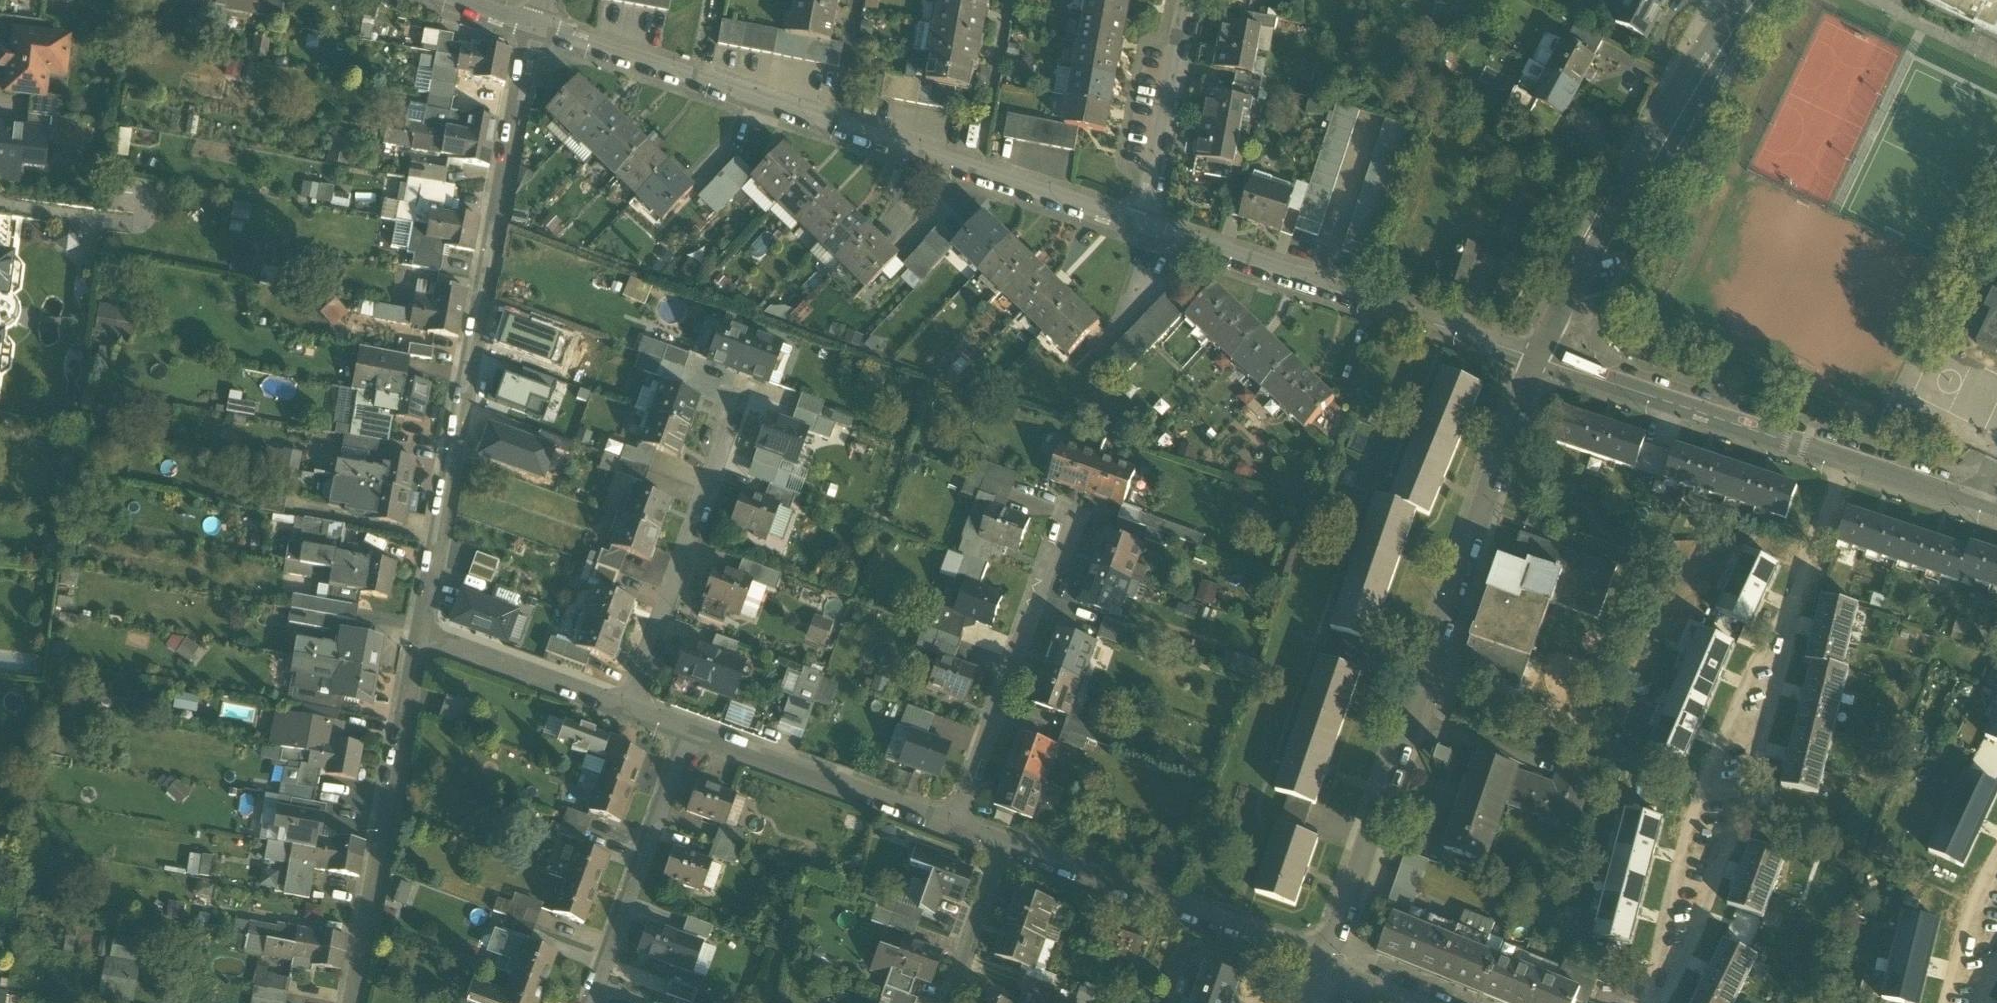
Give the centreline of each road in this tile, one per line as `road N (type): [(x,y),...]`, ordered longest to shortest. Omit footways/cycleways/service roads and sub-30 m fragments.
road 1 (residential): [(1156,227),(534,26)]
road 2 (residential): [(1336,955),(1533,359)]
road 3 (residential): [(421,635),(534,26)]
road 4 (residential): [(1996,510),(1533,359)]
road 5 (residential): [(1533,359),(1741,0)]
road 6 (residential): [(1533,359),(1156,227)]
road 7 (residential): [(356,1002),(421,635)]
road 8 (residential): [(1010,840),(1336,955)]
road 9 (residential): [(957,821),(1070,512)]
road 10 (residential): [(631,707),(737,396)]
road 11 (residential): [(692,729),(597,1002)]
road 12 (residential): [(692,729),(957,821)]
road 13 (residential): [(1156,227),(1196,0)]
road 14 (residential): [(421,635),(631,707)]
road 15 (residential): [(1010,840),(949,1002)]

